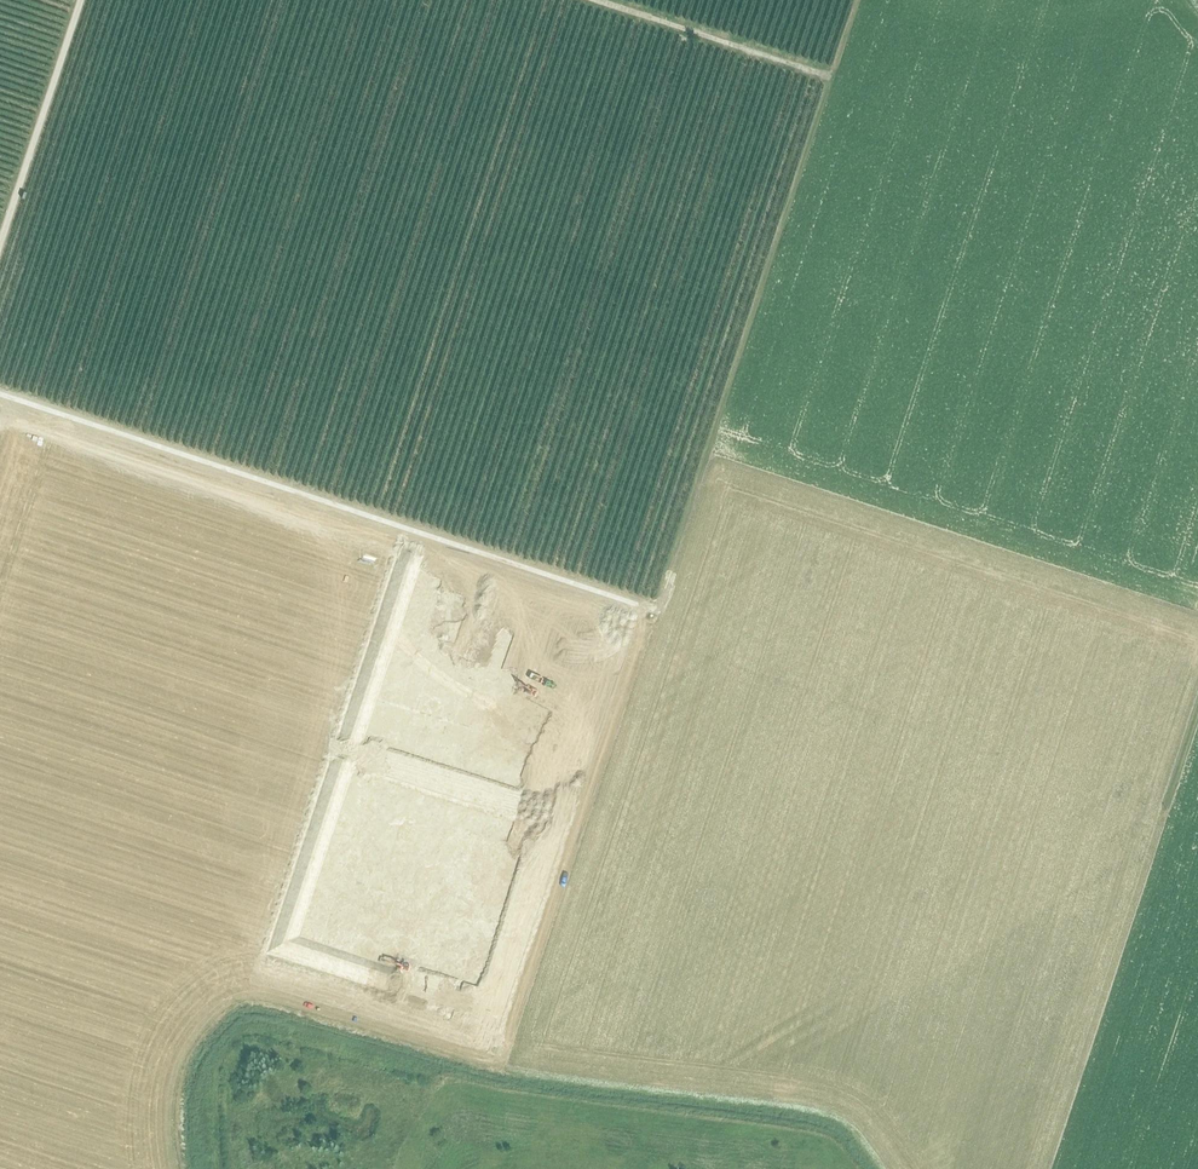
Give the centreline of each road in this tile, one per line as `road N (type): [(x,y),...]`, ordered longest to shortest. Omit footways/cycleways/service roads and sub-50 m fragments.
road 1 (track): [(592,0),(835,80)]

